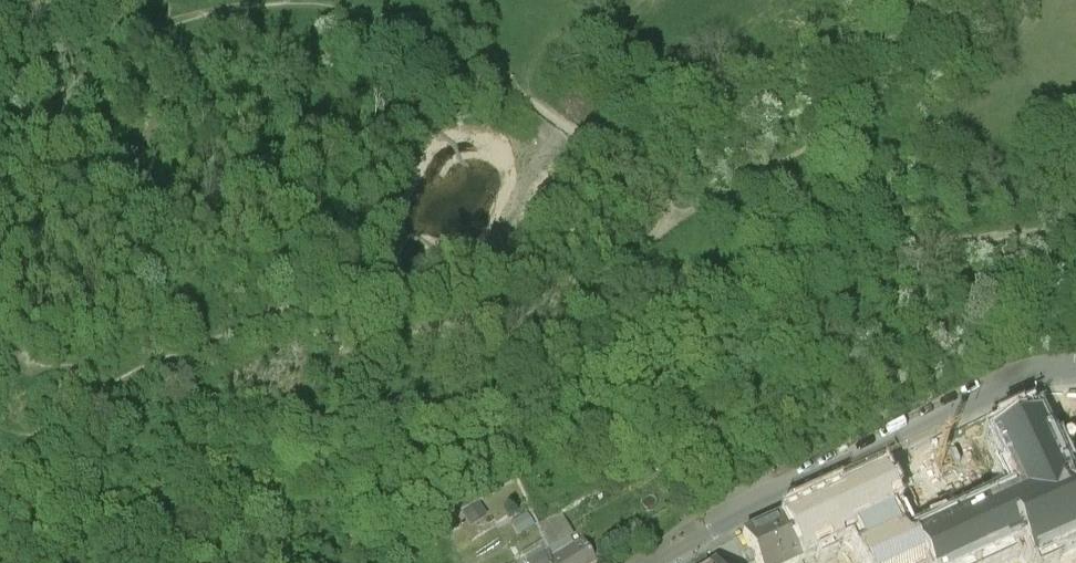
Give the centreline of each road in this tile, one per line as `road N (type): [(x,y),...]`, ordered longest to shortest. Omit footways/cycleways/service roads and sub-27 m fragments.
road 1 (residential): [(653,562),(974,401),(1075,371)]

